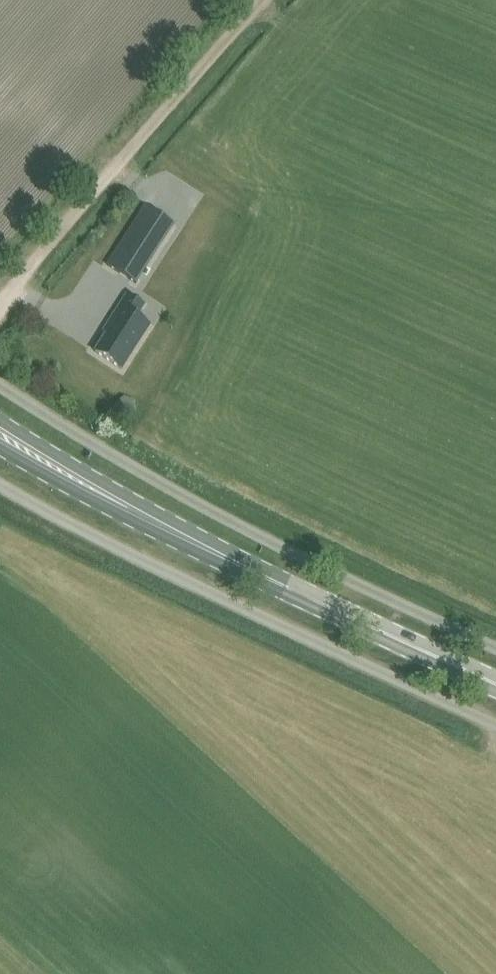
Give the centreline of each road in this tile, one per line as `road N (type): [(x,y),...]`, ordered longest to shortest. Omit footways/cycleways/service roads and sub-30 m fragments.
road 1 (unclassified): [(495,649),(341,578),(0,380)]
road 2 (primary): [(495,682),(250,570),(0,437)]
road 3 (unclassified): [(0,485),(104,542),(495,723)]
road 4 (track): [(0,303),(268,0)]

